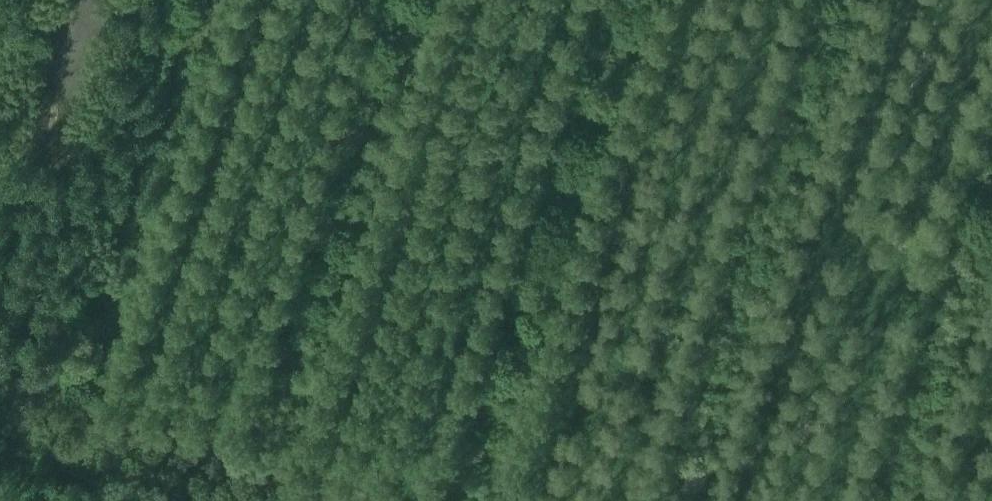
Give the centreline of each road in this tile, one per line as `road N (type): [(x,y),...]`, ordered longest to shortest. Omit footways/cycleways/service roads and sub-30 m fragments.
road 1 (track): [(0,382),(367,500)]

